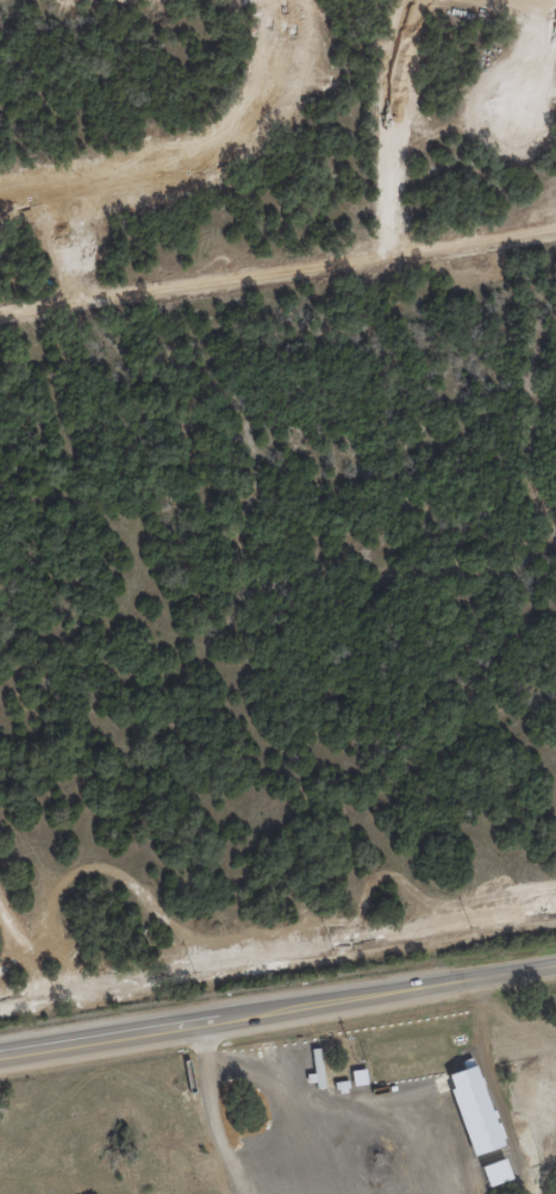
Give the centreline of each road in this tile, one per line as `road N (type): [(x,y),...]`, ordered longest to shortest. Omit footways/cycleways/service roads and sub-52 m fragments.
road 1 (secondary): [(555,968),(0,1059)]
road 2 (residential): [(0,187),(165,162),(229,135),(269,83),(276,0)]
road 3 (residential): [(504,111),(554,0)]

